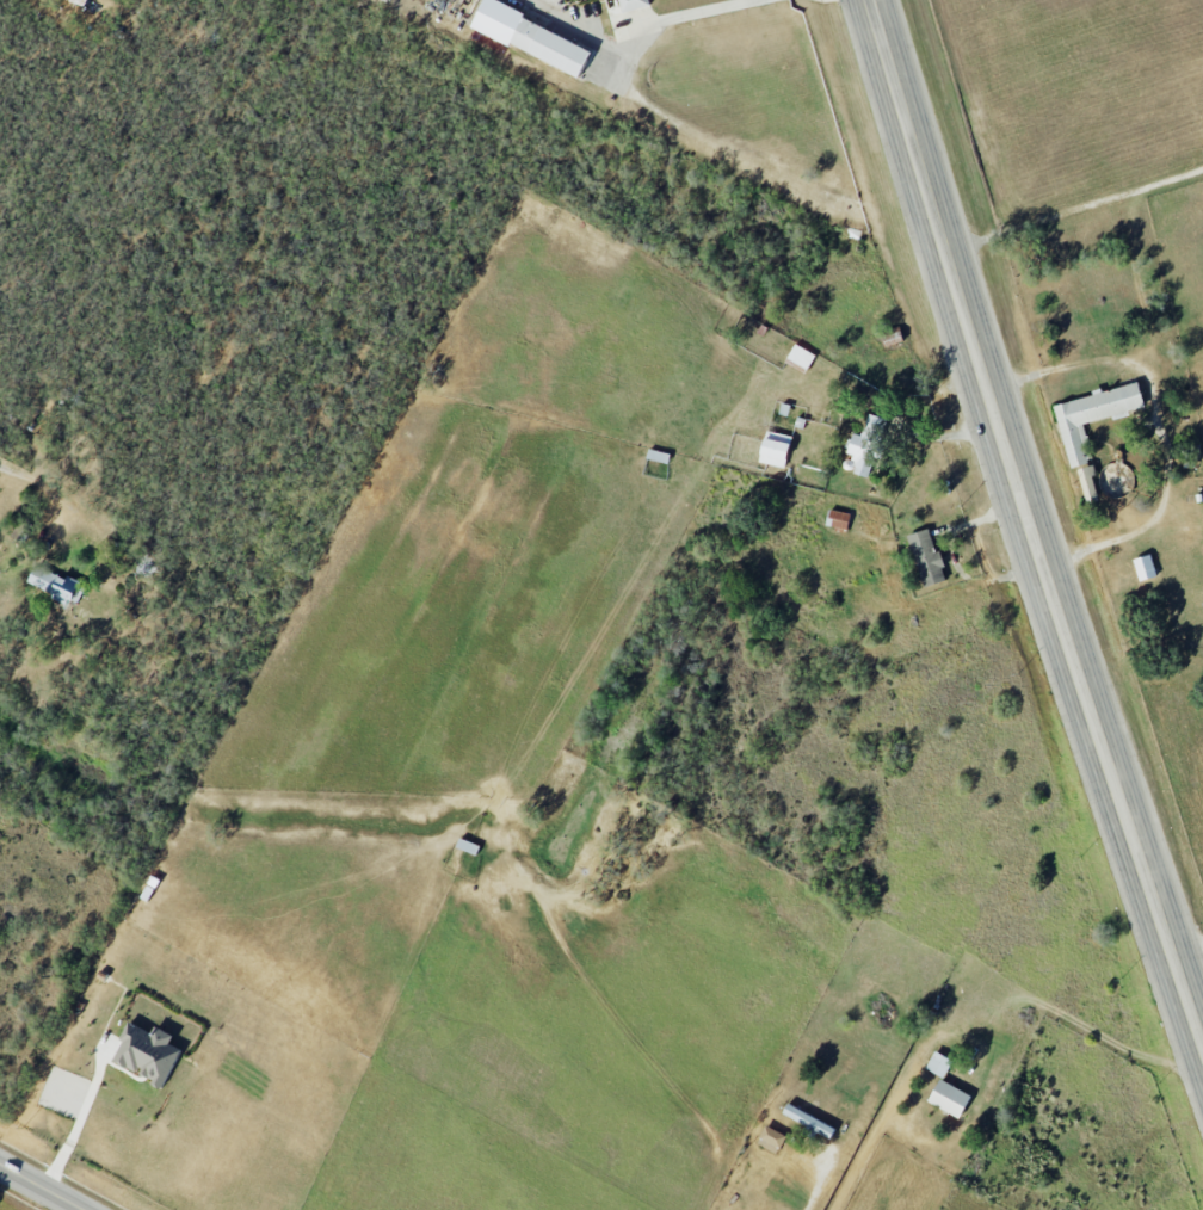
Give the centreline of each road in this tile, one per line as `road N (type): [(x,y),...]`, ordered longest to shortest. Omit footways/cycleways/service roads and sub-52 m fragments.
road 1 (primary): [(1202,1018),(884,0)]

